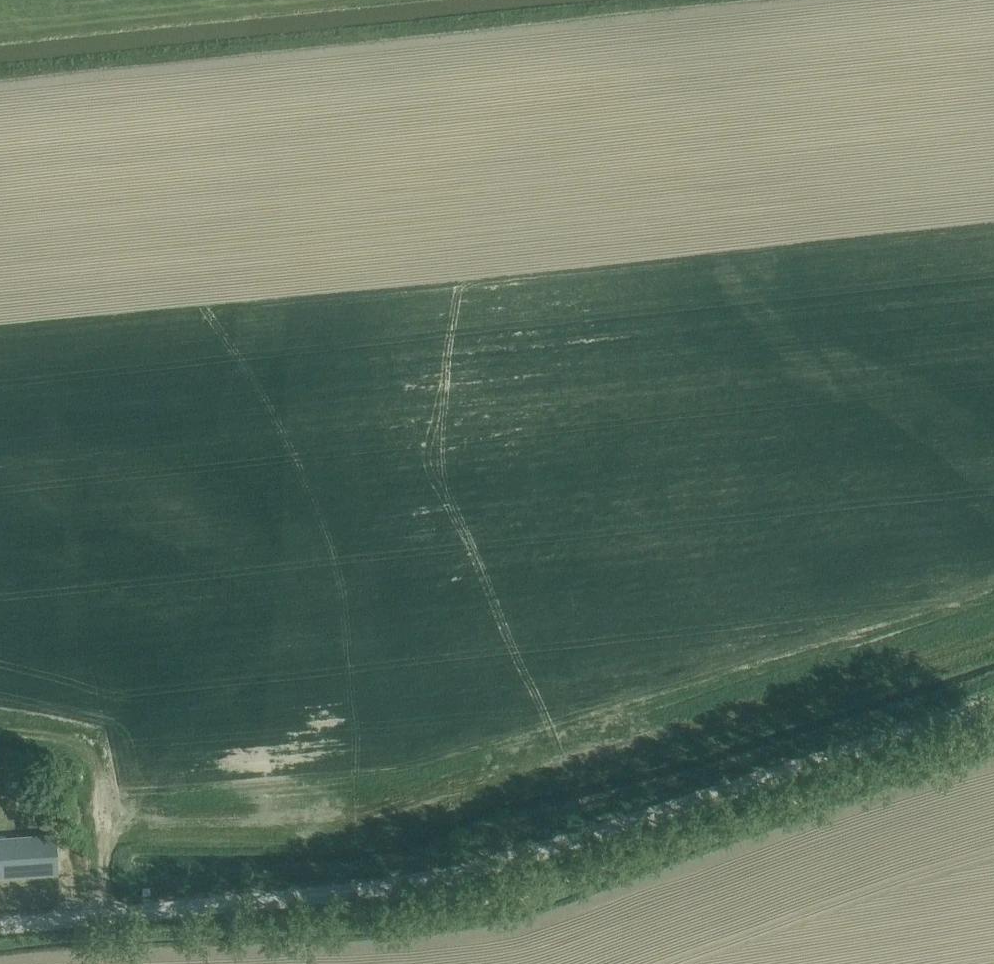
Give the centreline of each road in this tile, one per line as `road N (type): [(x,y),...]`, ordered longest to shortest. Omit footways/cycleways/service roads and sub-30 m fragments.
road 1 (tertiary): [(0,927),(429,883),(993,701)]

